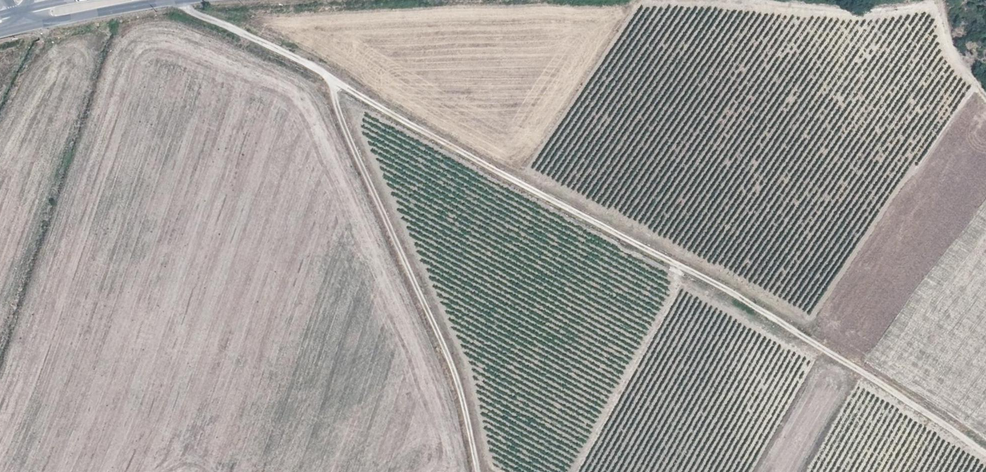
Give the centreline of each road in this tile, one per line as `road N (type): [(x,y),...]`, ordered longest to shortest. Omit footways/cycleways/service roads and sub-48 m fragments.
road 1 (unclassified): [(985,453),(732,292),(183,0)]
road 2 (track): [(477,471),(454,370),(330,80)]
road 3 (secondary): [(0,53),(33,73),(64,69),(93,41),(97,11)]

